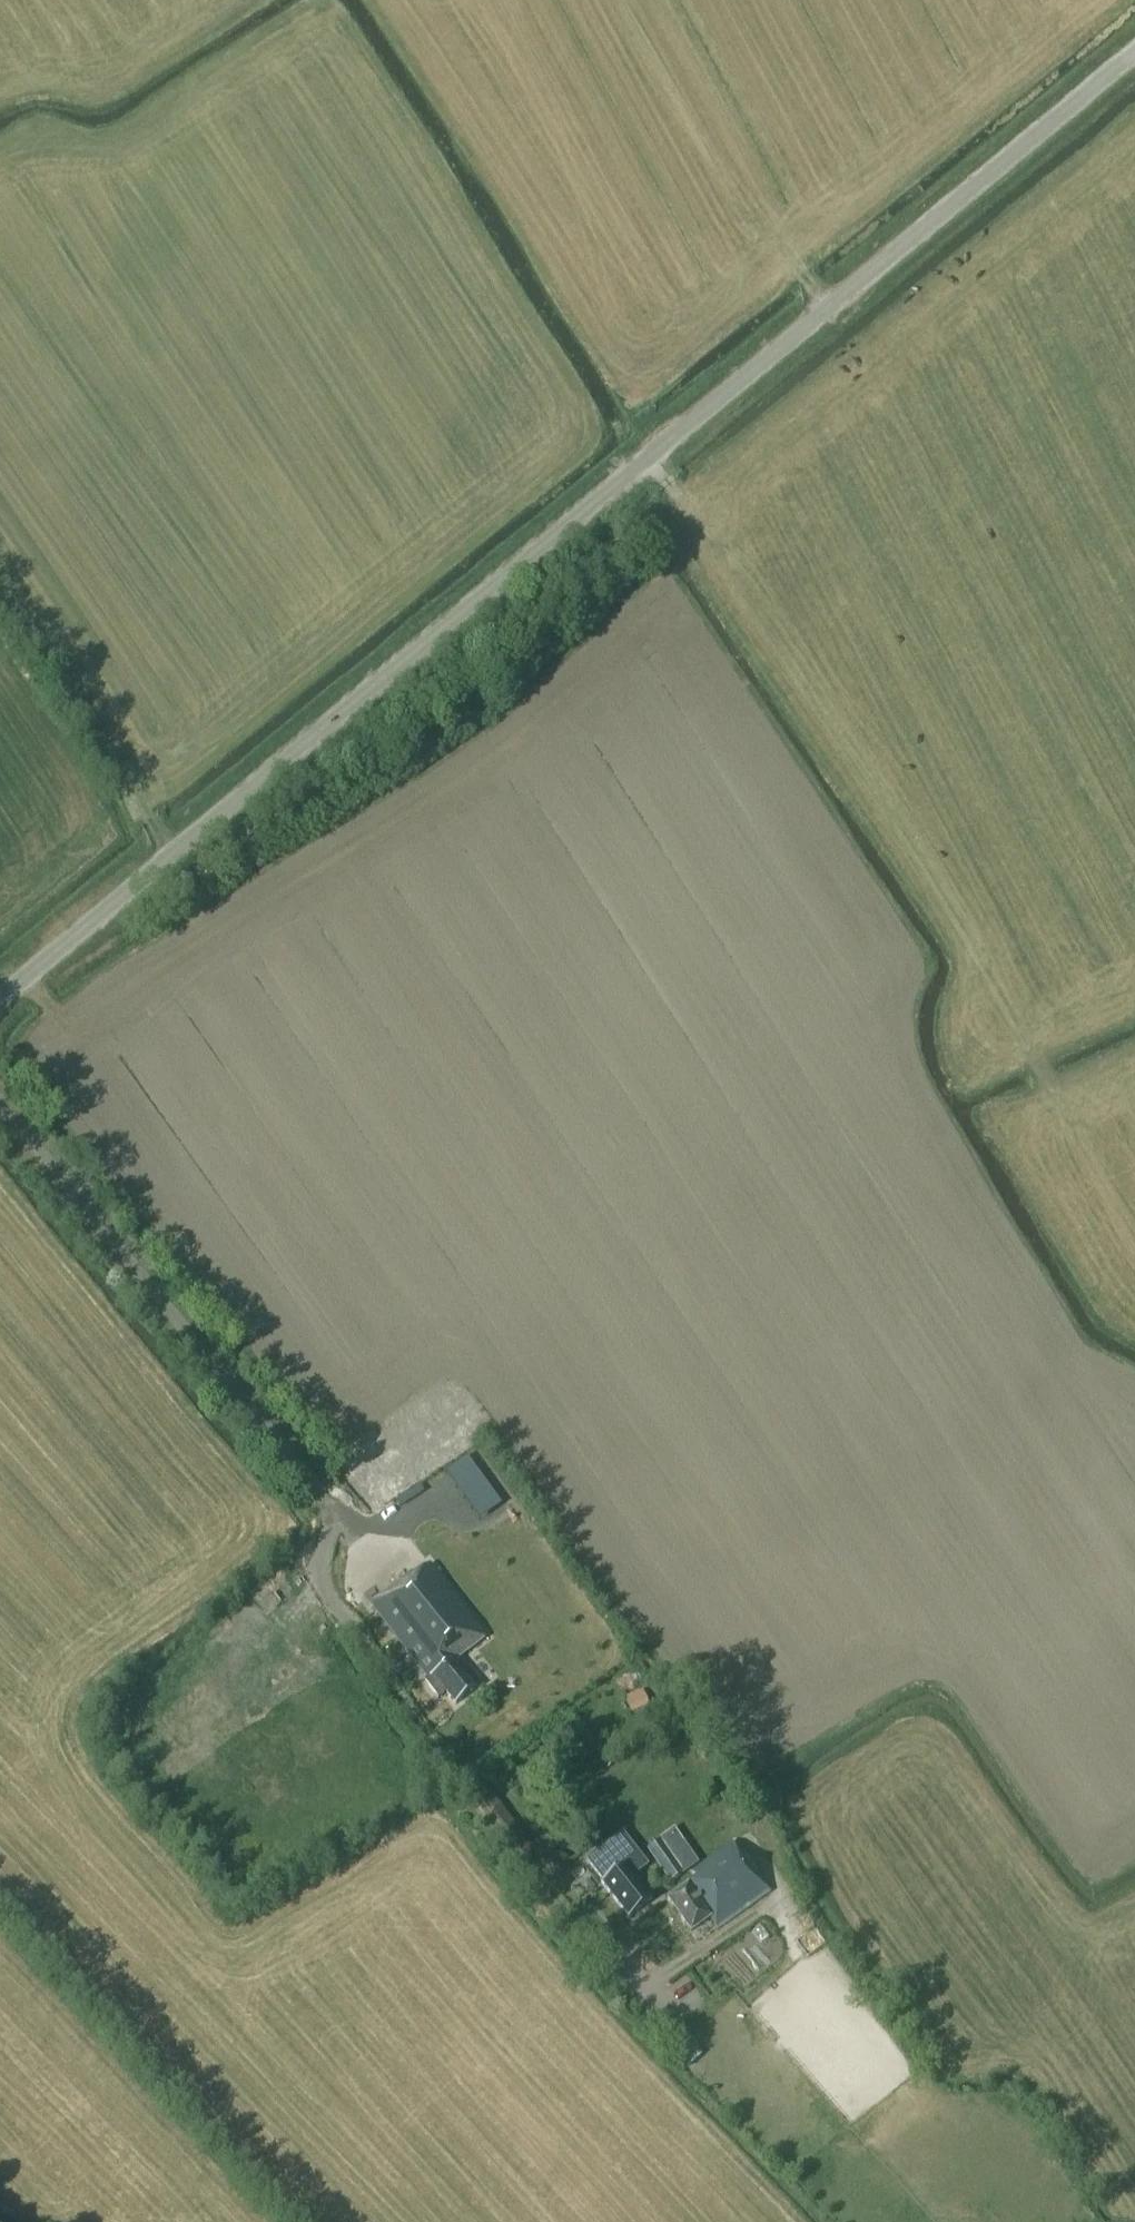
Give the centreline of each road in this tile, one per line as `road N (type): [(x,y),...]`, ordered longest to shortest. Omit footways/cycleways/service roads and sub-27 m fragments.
road 1 (unclassified): [(0,1000),(1134,54)]

